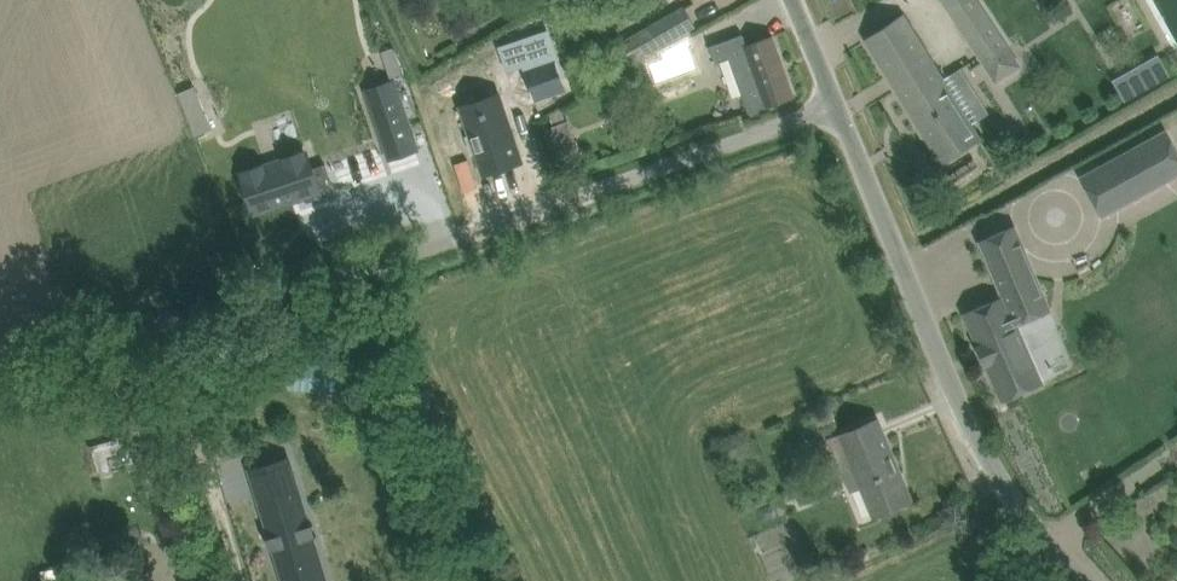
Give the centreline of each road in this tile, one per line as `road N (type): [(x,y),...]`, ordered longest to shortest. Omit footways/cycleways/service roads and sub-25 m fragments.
road 1 (unclassified): [(0,387),(832,105)]
road 2 (unclassified): [(832,105),(974,441),(1037,528)]
road 3 (track): [(238,580),(157,334)]

